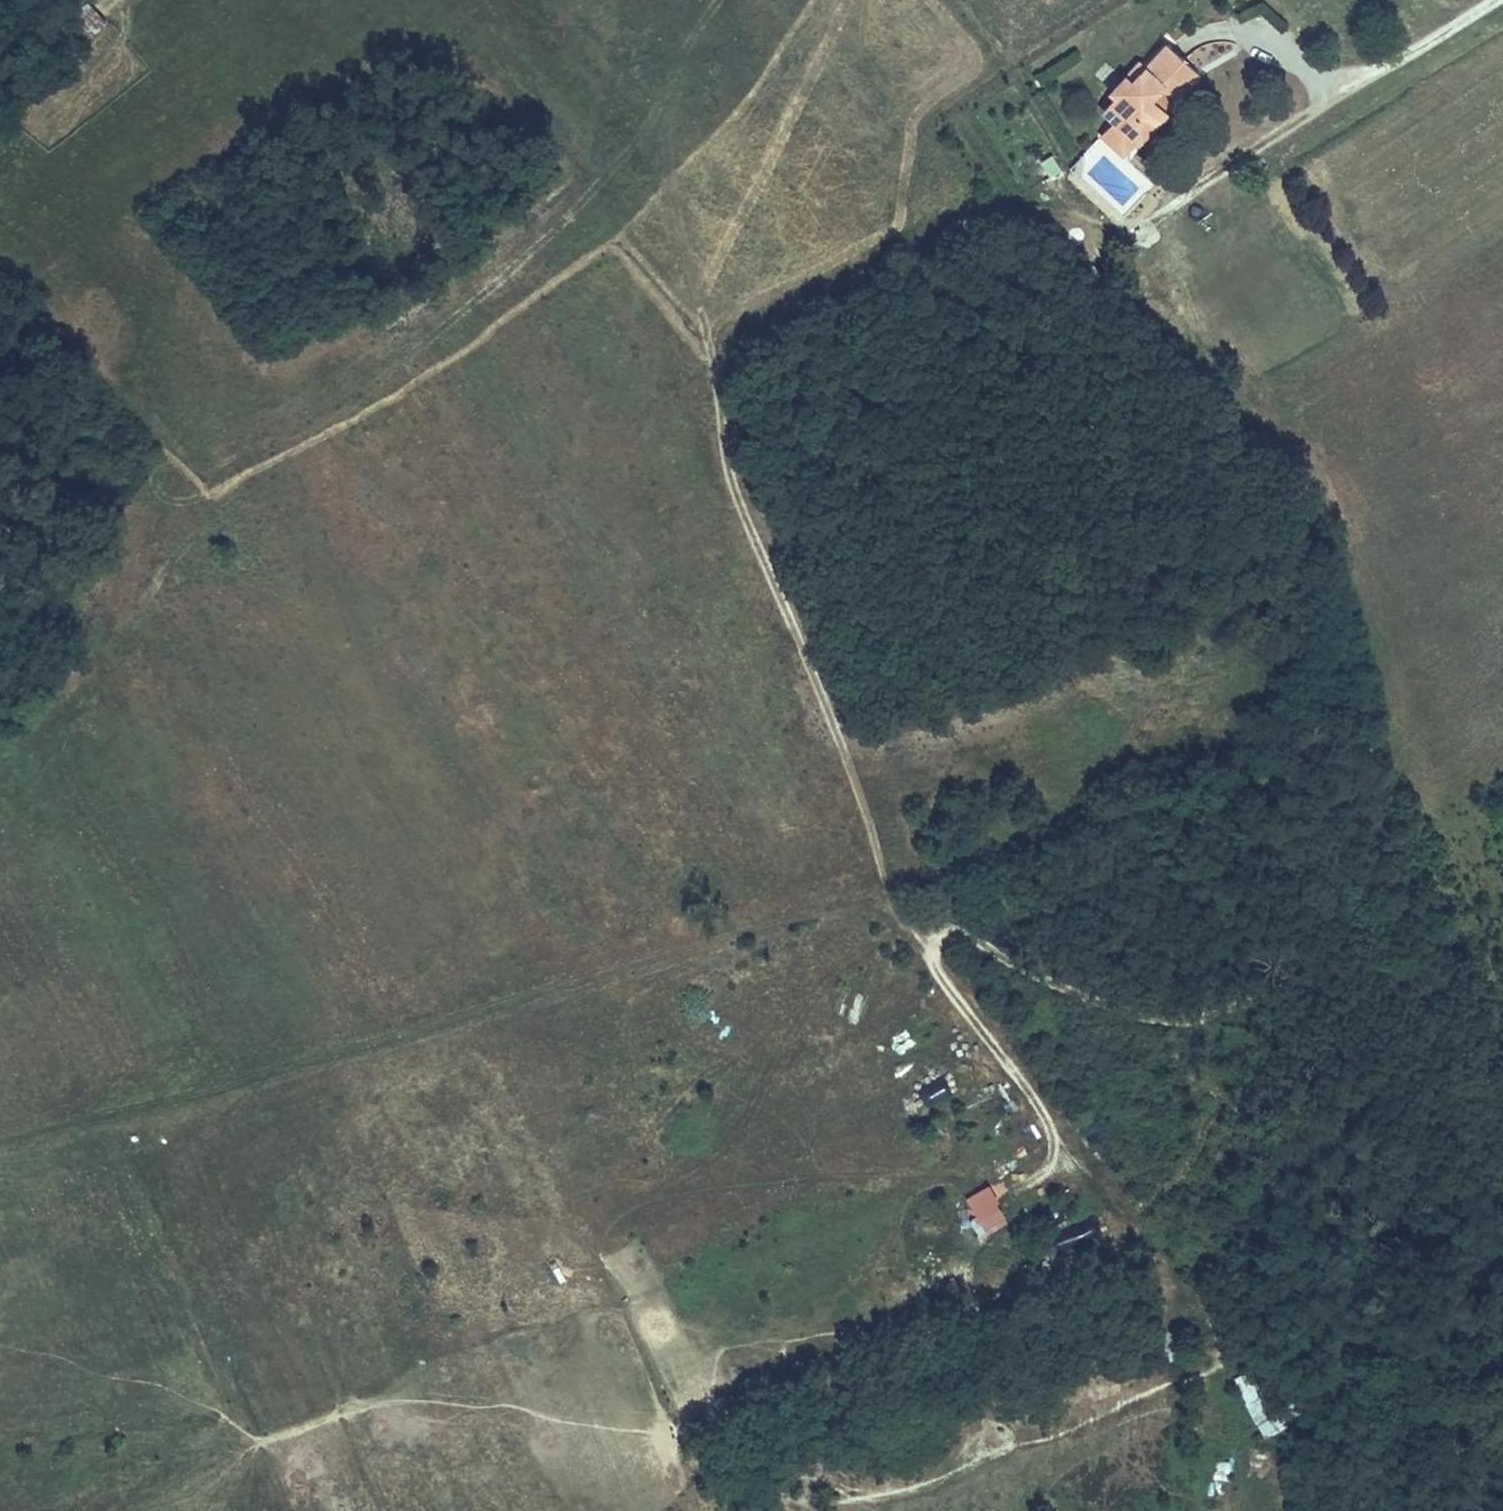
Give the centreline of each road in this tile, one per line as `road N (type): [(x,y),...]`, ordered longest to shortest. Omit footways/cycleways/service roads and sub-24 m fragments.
road 1 (track): [(0,1147),(846,902),(882,903),(907,914),(996,966),(1134,1031),(1216,1029),(1300,1001),(1378,1006),(1436,1038),(1502,1098)]
road 2 (track): [(882,903),(898,879),(894,819),(777,572),(714,366),(727,348),(942,223),(988,209),(1078,221),(1152,211),(1376,70)]

